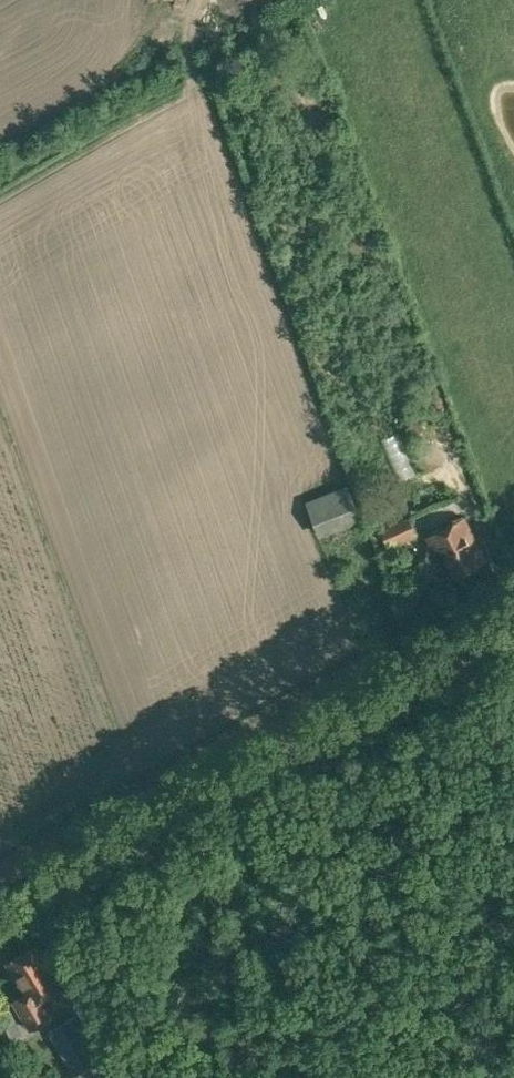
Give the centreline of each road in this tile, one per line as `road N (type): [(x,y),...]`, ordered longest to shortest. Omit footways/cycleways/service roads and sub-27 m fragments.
road 1 (unclassified): [(0,925),(513,631)]

